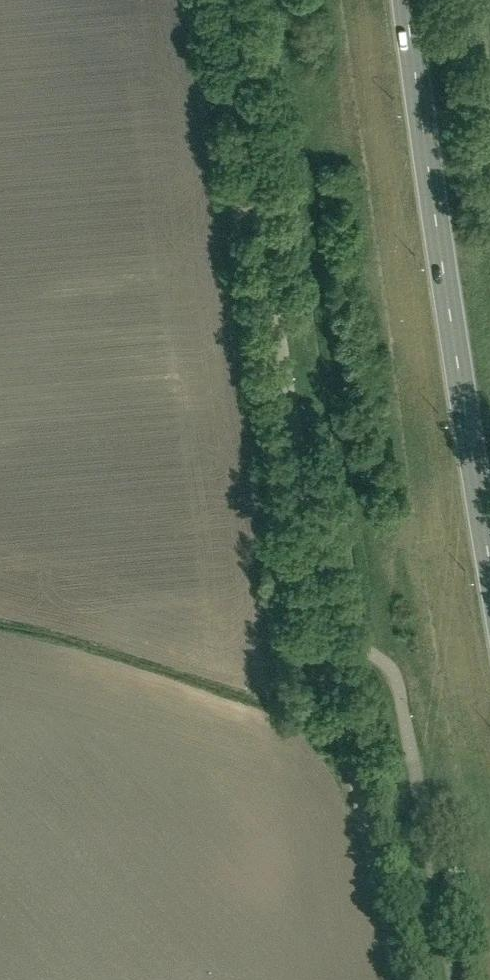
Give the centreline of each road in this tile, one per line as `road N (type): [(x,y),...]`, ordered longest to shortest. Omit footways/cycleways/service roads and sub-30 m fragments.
road 1 (unclassified): [(352,772),(233,0)]
road 2 (primary): [(489,561),(407,0)]

